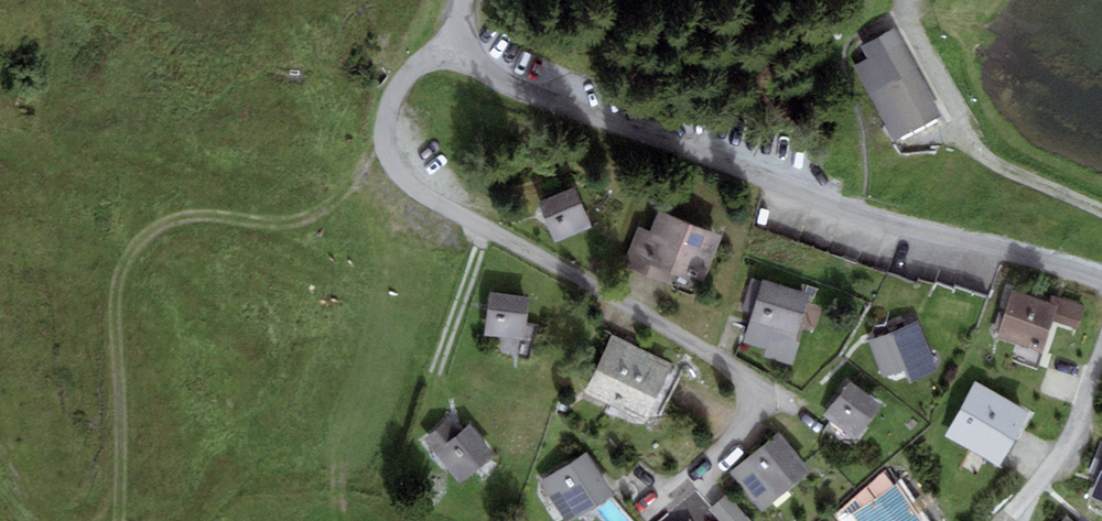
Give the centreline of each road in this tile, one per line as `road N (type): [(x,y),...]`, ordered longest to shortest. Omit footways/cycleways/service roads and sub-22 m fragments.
road 1 (residential): [(460,52),(543,93),(819,200),(1101,280)]
road 2 (residential): [(676,485),(746,428),(754,386),(579,278),(426,199),(393,168),(383,142),(386,111),(422,63)]
road 3 (track): [(115,520),(121,470),(111,281),(148,229),(185,216),(295,221),(336,202),(383,142)]
road 4 (track): [(907,0),(983,158),(1101,211)]
road 5 (residential): [(1003,520),(1068,441),(1101,353)]
road 6 (track): [(434,374),(486,230)]

